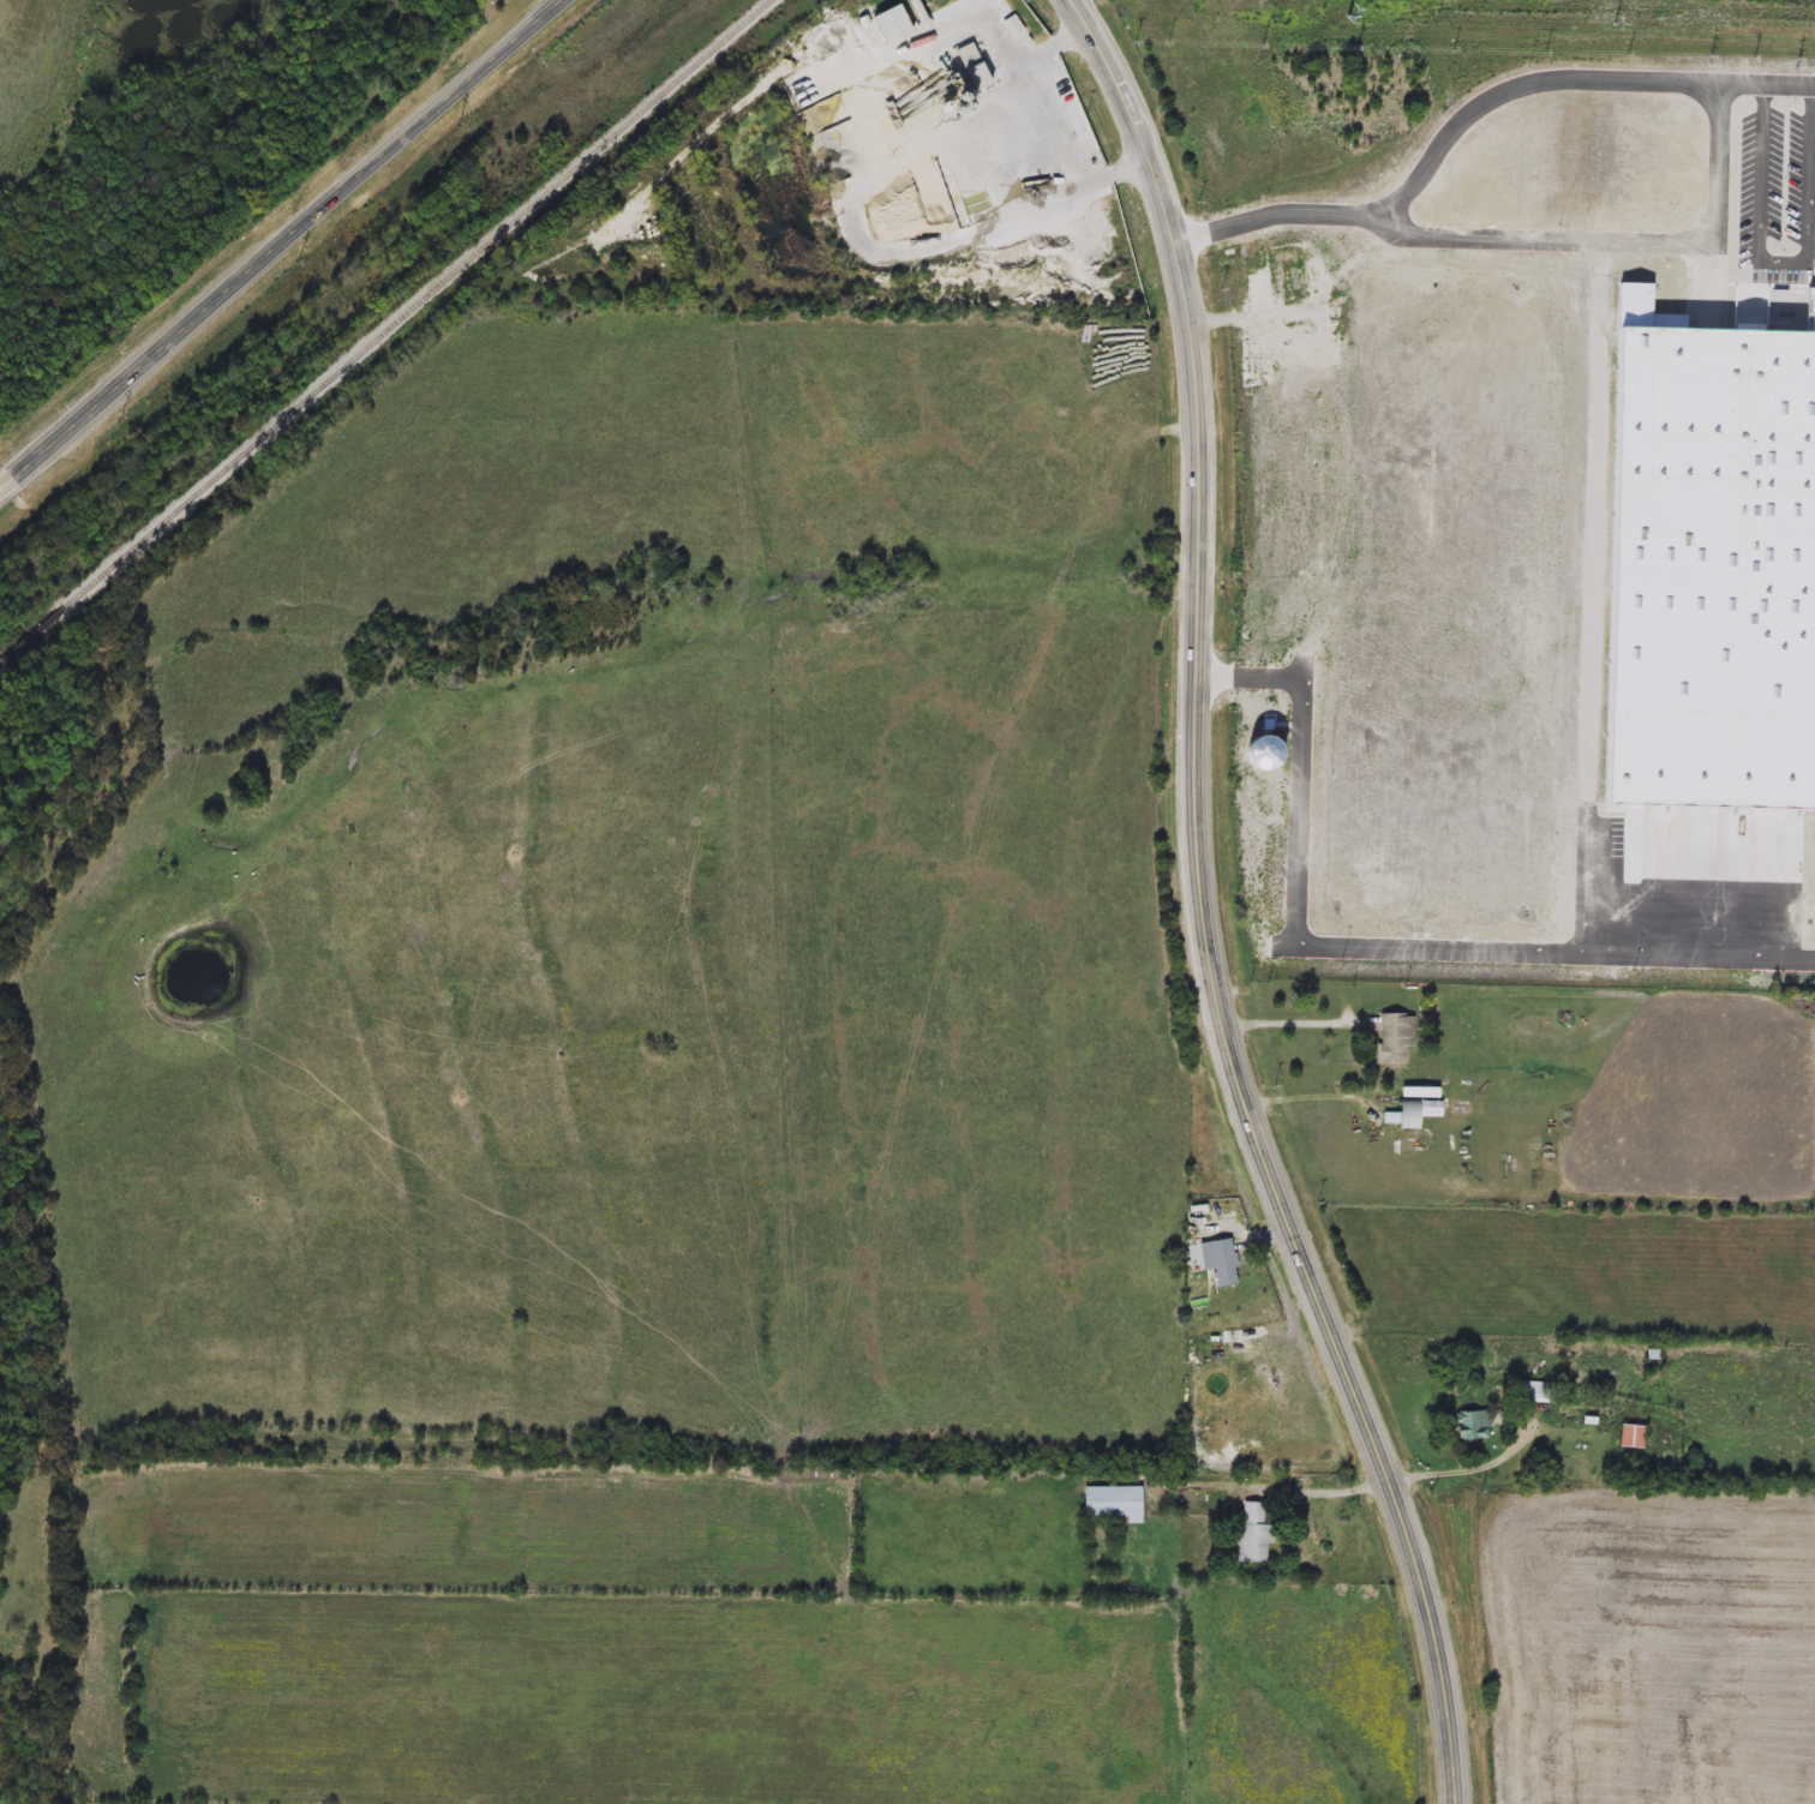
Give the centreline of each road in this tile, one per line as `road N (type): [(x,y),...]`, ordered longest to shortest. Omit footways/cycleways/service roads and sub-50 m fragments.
road 1 (secondary): [(1454,1803),(1449,1709),(1430,1622),(1239,1065),(1214,952),(1200,819),(1203,409),(1194,322),(1151,150),(1121,73),(1077,0)]
road 2 (primary): [(11,479),(567,0)]

